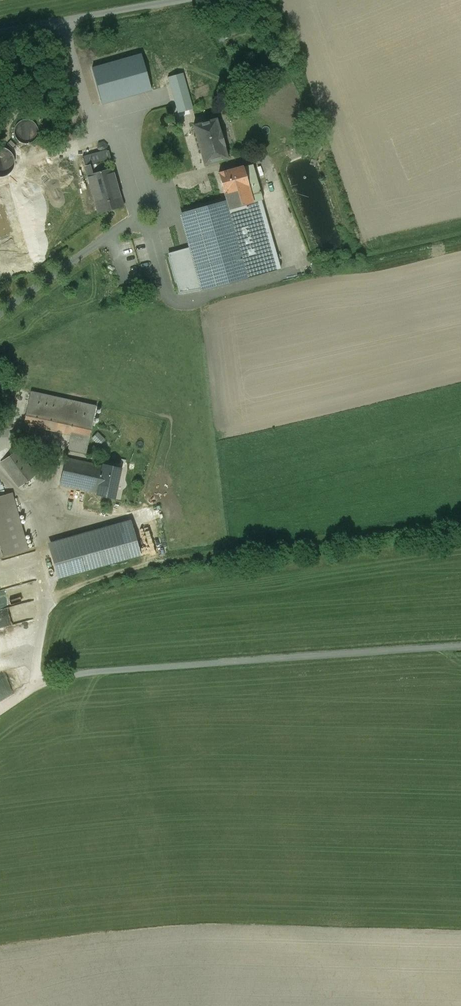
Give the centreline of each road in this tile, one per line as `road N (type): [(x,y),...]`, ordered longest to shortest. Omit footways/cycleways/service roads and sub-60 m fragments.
road 1 (track): [(460,646),(96,671),(29,687)]
road 2 (track): [(44,603),(93,579),(237,550),(460,518)]
road 3 (unclassified): [(0,32),(187,0)]

